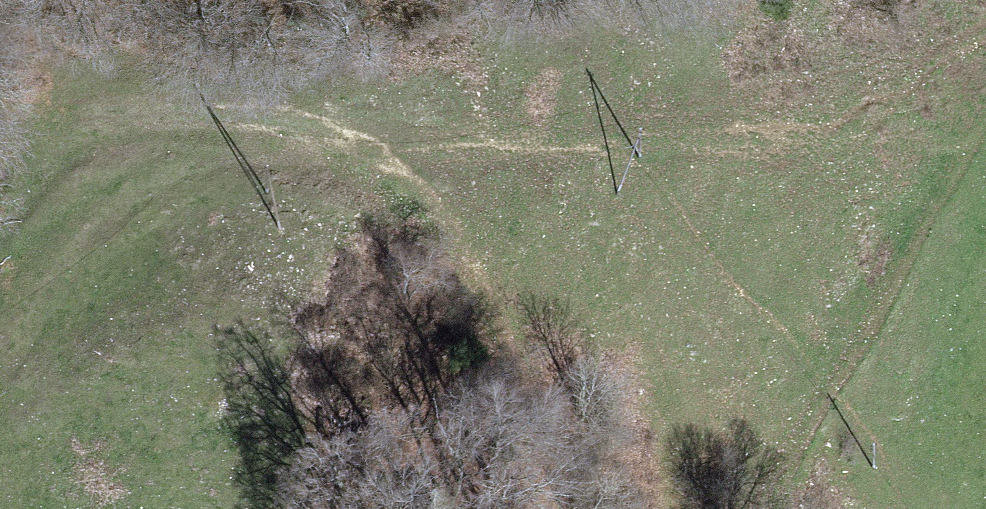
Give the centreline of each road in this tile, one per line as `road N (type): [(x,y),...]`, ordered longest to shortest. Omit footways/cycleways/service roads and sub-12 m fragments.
road 1 (track): [(0,305),(80,222),(183,149),(305,120),(392,132),(423,155)]
road 2 (track): [(766,508),(909,260),(985,92)]
road 3 (track): [(423,155),(456,210),(510,372),(539,508)]

